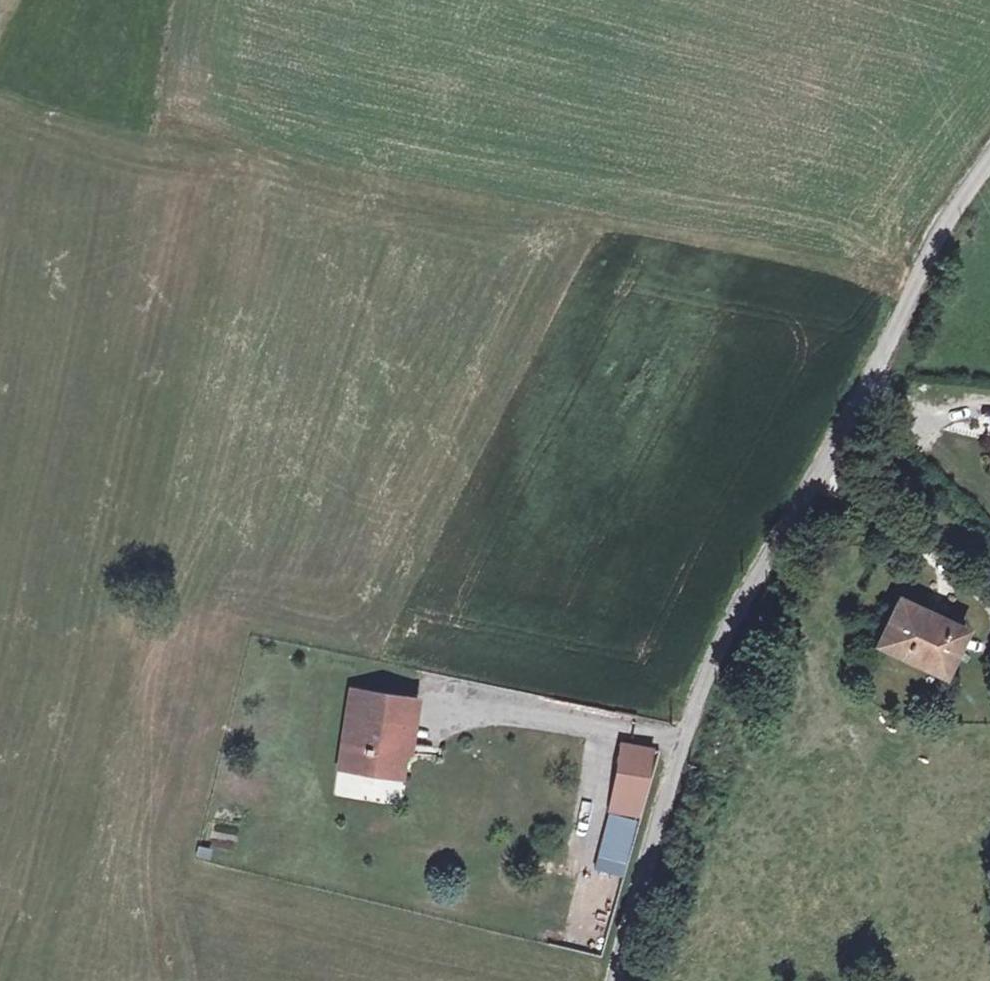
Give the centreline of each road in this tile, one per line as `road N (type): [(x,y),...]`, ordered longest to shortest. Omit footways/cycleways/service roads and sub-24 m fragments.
road 1 (residential): [(989,159),(929,250),(718,645),(688,721),(615,980)]

